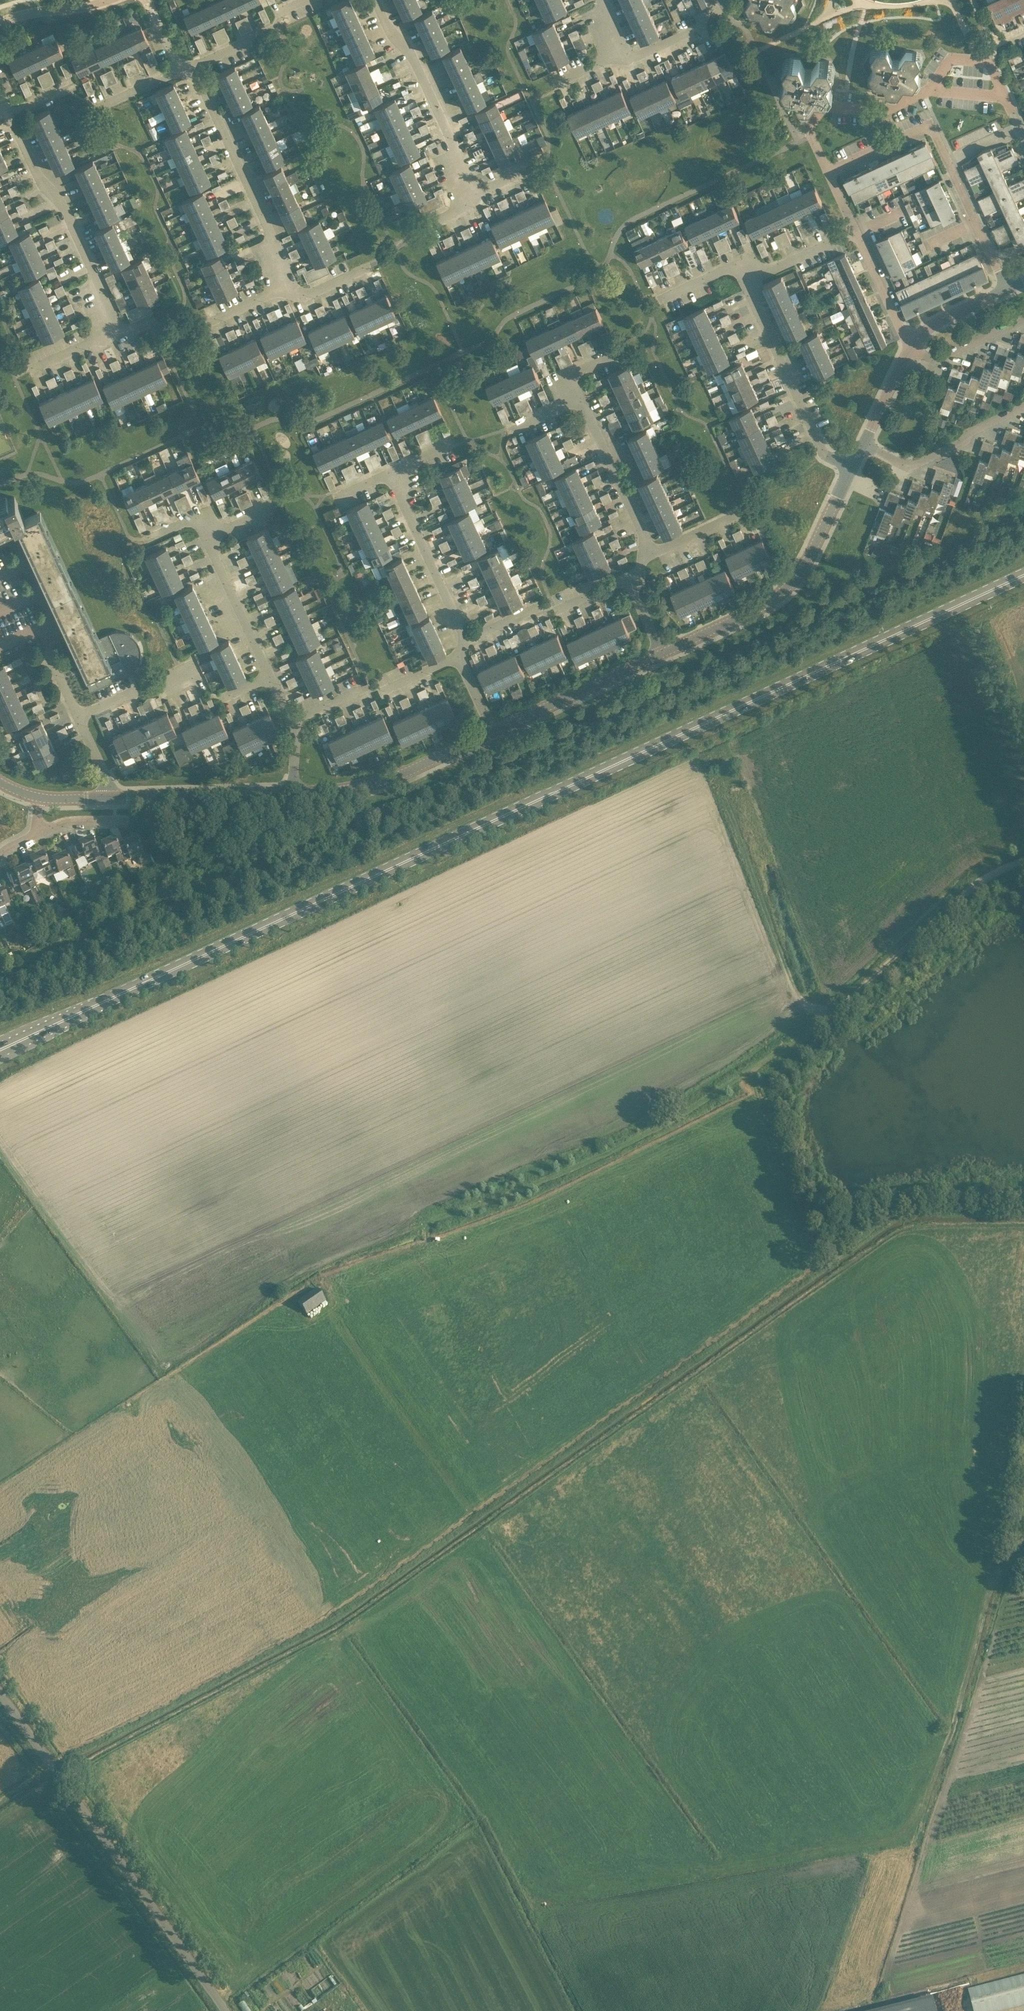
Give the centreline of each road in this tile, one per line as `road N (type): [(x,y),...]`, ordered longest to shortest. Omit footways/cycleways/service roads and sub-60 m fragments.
road 1 (primary): [(100,1005),(1023,575)]
road 2 (track): [(438,1220),(628,1143),(778,1058),(990,879)]
road 3 (unclassified): [(226,2010),(0,1691)]
road 4 (unclassified): [(662,653),(759,608),(800,576),(852,467)]
road 5 (residential): [(994,259),(930,124),(829,172)]
road 6 (residential): [(114,336),(63,206),(41,181),(9,112)]
road 7 (residential): [(293,285),(192,67)]
road 8 (residential): [(852,467),(827,455),(742,282)]
road 9 (residential): [(475,192),(377,0)]
road 10 (unclassified): [(493,732),(369,785),(293,793)]
road 11 (residential): [(207,539),(268,677),(296,717)]
road 12 (residential): [(829,172),(808,123),(824,105),(885,111),(931,89)]
road 13 (unclassified): [(662,653),(493,732)]
road 14 (residential): [(466,641),(391,473)]
road 15 (residential): [(863,446),(908,466),(1023,405)]
road 16 (unclassified): [(293,793),(114,799)]
road 17 (residential): [(652,552),(581,398)]
road 18 (residential): [(911,345),(854,231)]
road 19 (residential): [(911,345),(935,361),(1023,319)]
road 20 (residential): [(742,282),(854,231)]
road 21 (residential): [(78,715),(190,667)]

